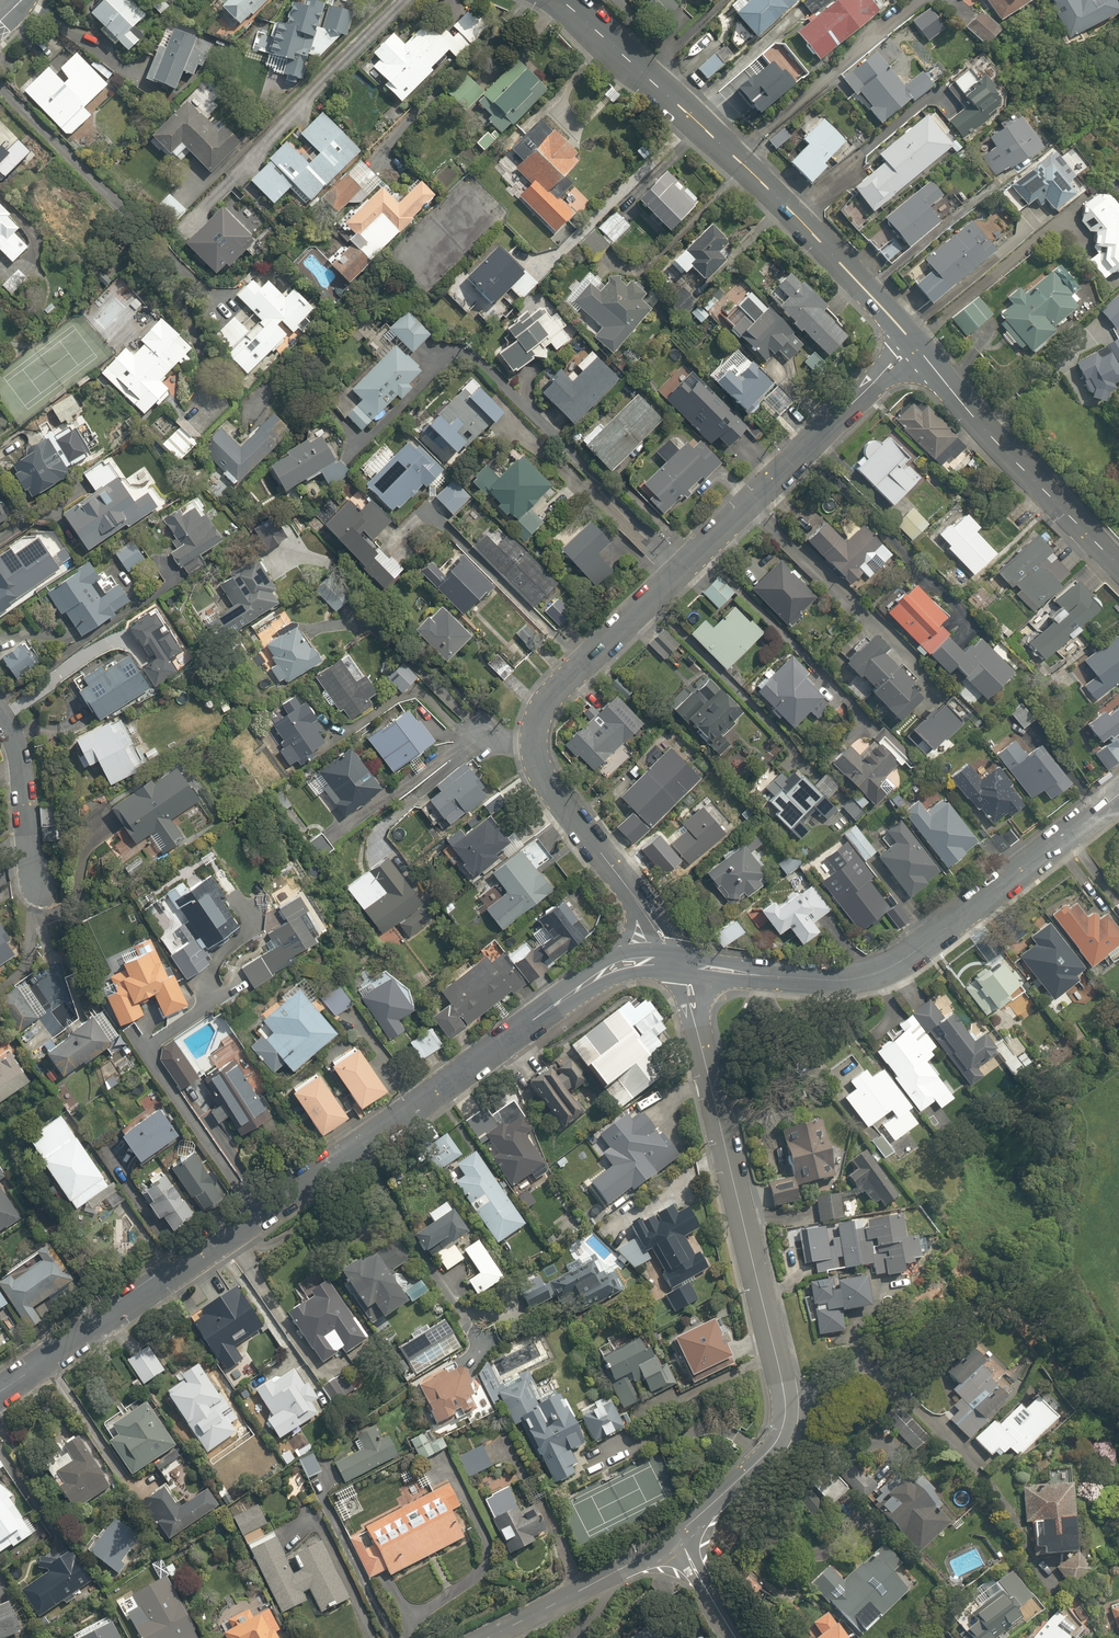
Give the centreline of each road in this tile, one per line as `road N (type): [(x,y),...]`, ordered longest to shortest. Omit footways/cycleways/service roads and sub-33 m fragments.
road 1 (residential): [(904,352),(559,690),(531,745),(543,792),(675,975)]
road 2 (residential): [(0,1391),(524,1029),(623,970),(675,975)]
road 3 (secondary): [(552,0),(837,249),(904,352)]
road 4 (residential): [(675,975),(847,984),(888,970),(1118,806)]
road 5 (residential): [(675,975),(788,1405)]
road 6 (secondary): [(904,352),(1118,564)]
road 7 (residential): [(46,945),(43,877),(10,723),(0,708)]
road 8 (residential): [(490,1637),(678,1545)]
road 9 (residential): [(678,1545),(712,1521),(778,1434),(788,1405)]

